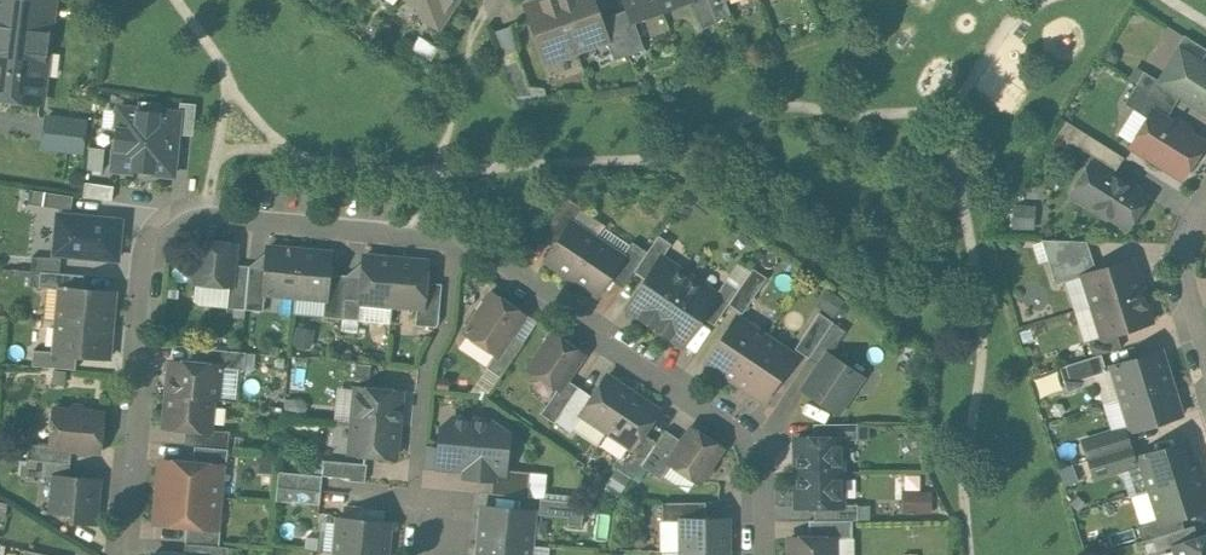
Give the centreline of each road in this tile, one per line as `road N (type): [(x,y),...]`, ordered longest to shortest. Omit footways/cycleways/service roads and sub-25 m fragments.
road 1 (residential): [(763,554),(761,459),(746,426),(493,252),(451,237),(199,214),(174,218),(149,257),(128,554)]
road 2 (residential): [(1205,216),(1191,245),(1190,280),(1205,339)]

